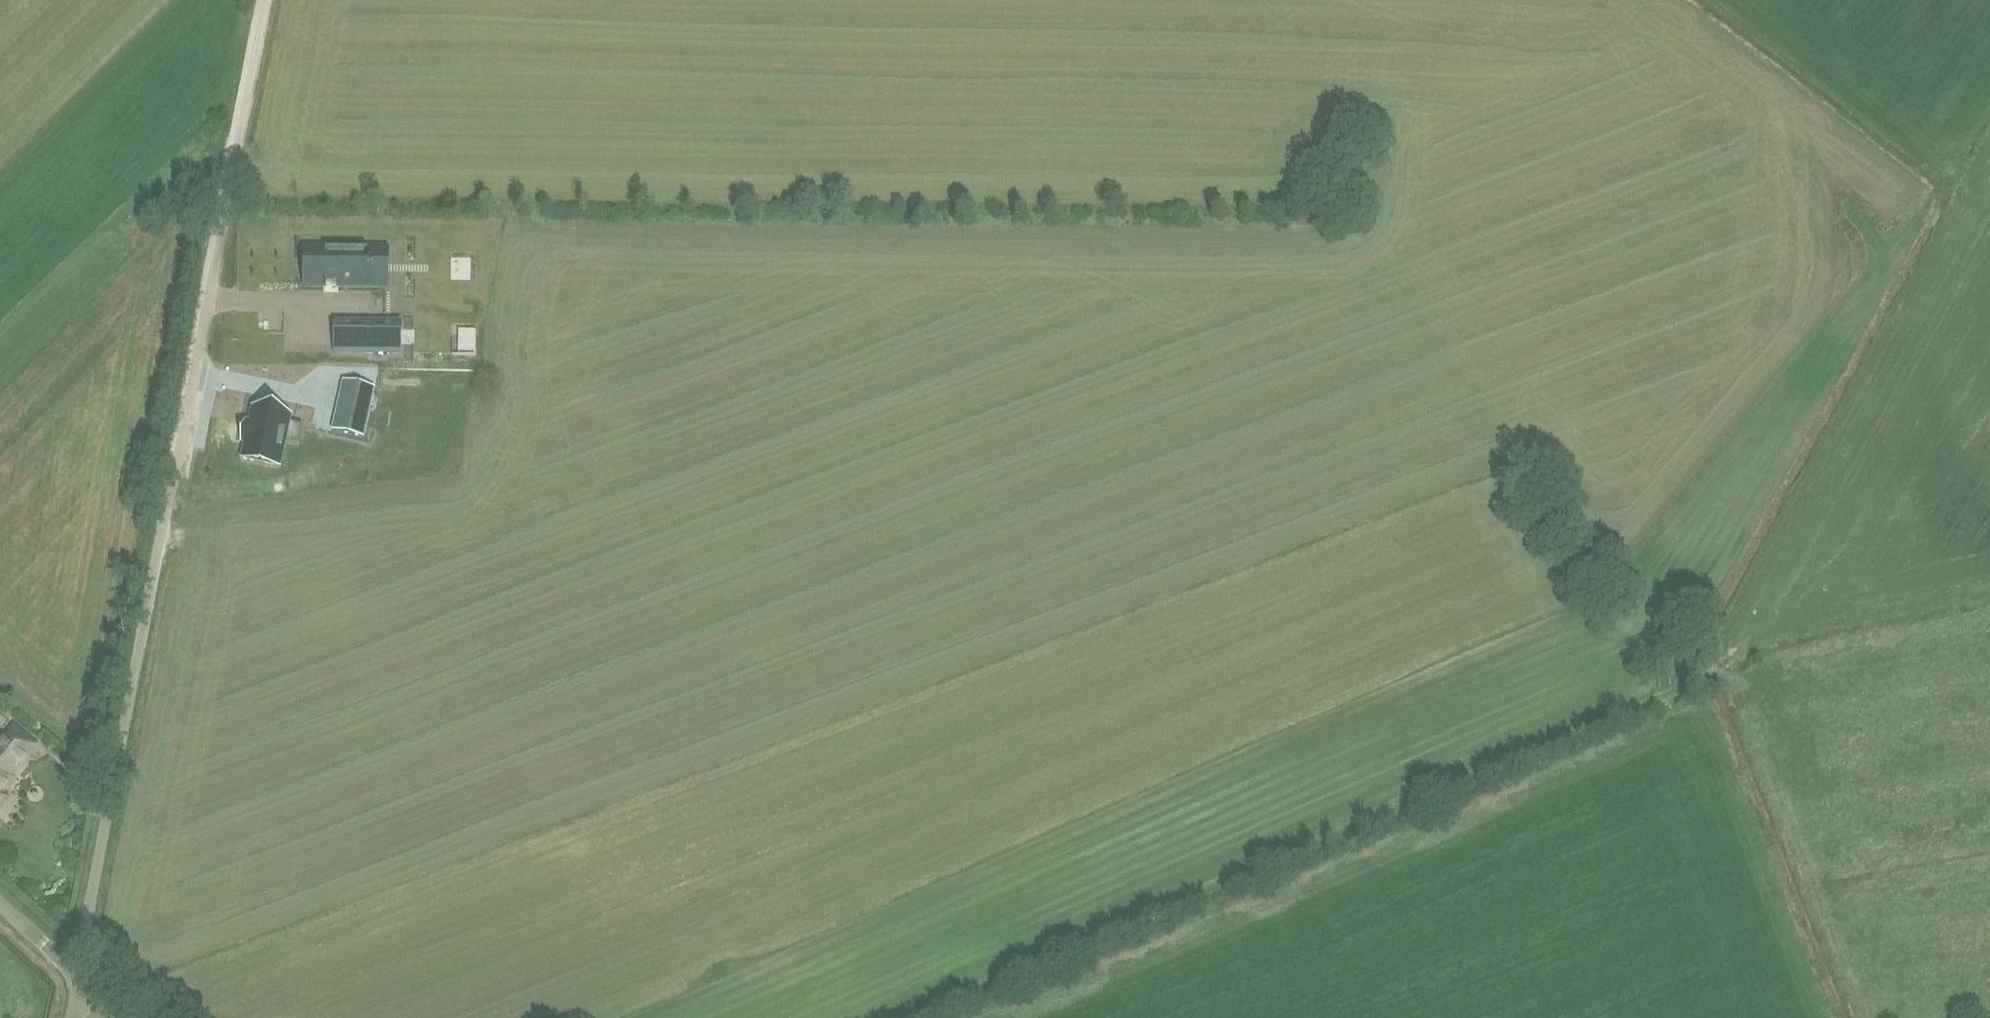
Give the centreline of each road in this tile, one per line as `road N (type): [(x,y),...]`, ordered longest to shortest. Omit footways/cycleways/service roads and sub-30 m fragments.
road 1 (unclassified): [(78,977),(170,484)]
road 2 (track): [(170,484),(267,0)]

